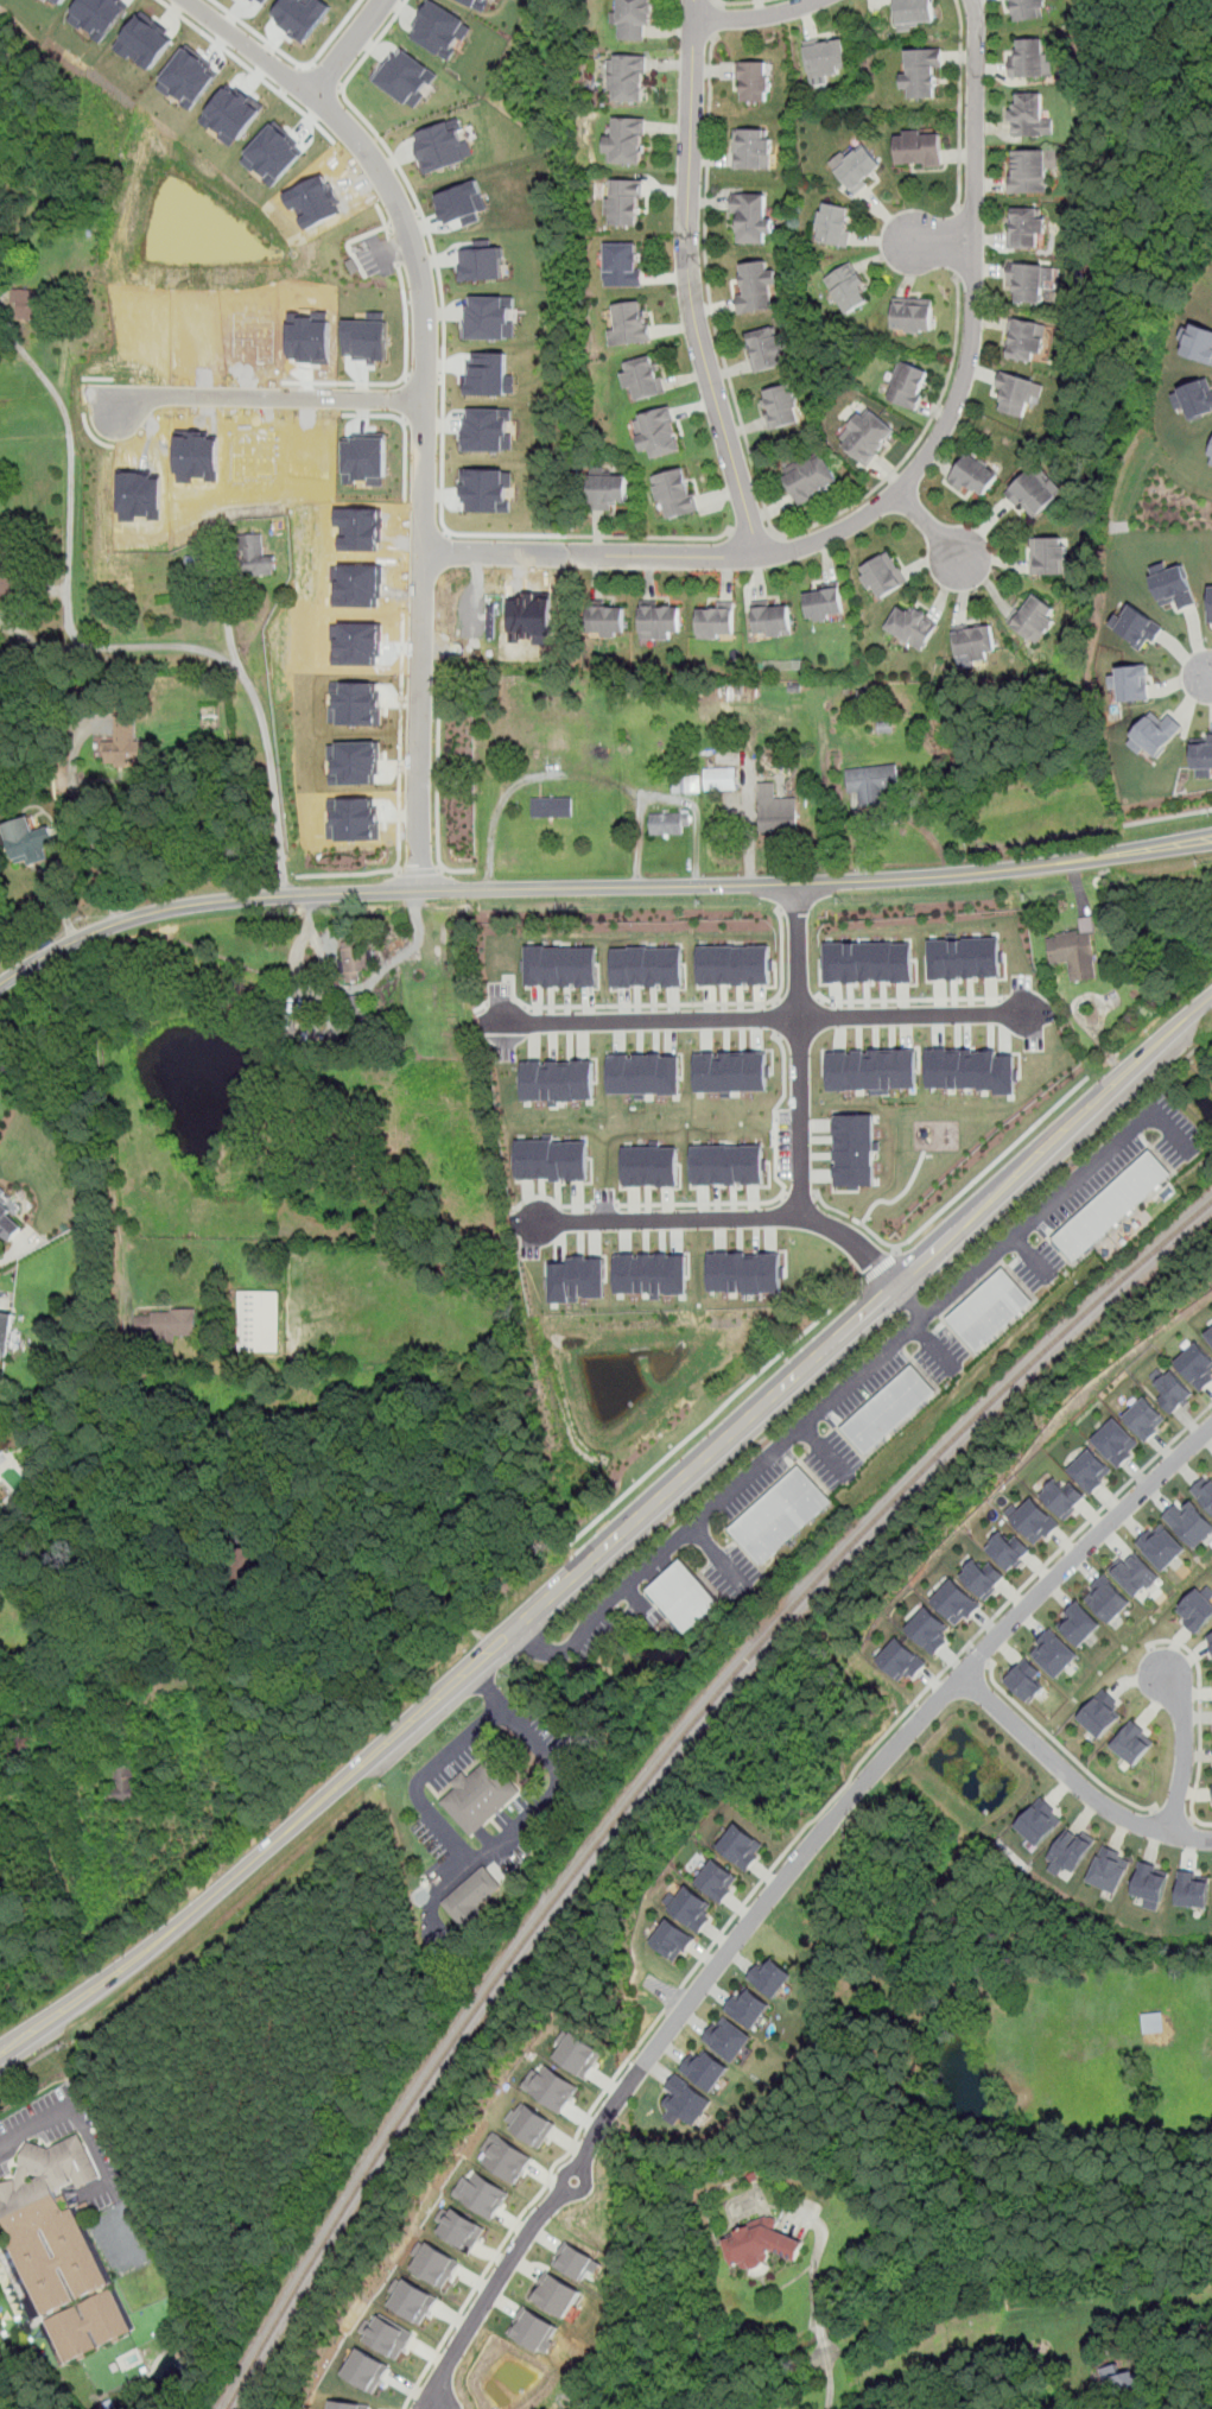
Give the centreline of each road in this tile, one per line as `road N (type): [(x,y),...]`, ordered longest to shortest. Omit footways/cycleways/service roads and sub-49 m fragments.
road 1 (residential): [(1211,1426),(979,1656),(767,1901),(635,2071),(567,2186),(462,2335),(428,2408)]
road 2 (residential): [(0,984),(84,936),(221,900),(948,875),(1211,837)]
road 3 (residential): [(973,0),(971,350),(937,445),(900,492),(832,535),(755,557),(423,552)]
road 4 (residential): [(418,890),(425,344),(417,258),(382,176),(343,121),(191,0)]
road 5 (tertiary): [(1211,998),(515,1628)]
road 6 (tertiary): [(495,1646),(139,1961),(0,2051)]
road 7 (residential): [(695,0),(692,304),(755,557)]
road 8 (residential): [(497,1022),(1029,1009)]
road 9 (residential): [(533,1223),(804,1216),(832,1226),(896,1280)]
road 10 (residential): [(797,882),(804,1216)]
road 11 (residential): [(425,400),(156,395),(113,413)]
road 12 (residential): [(1211,1839),(1128,1820),(1097,1801),(964,1673)]
road 13 (residential): [(1174,1832),(1186,1746),(1163,1673)]
road 14 (residential): [(694,20),(768,15),(816,0)]

